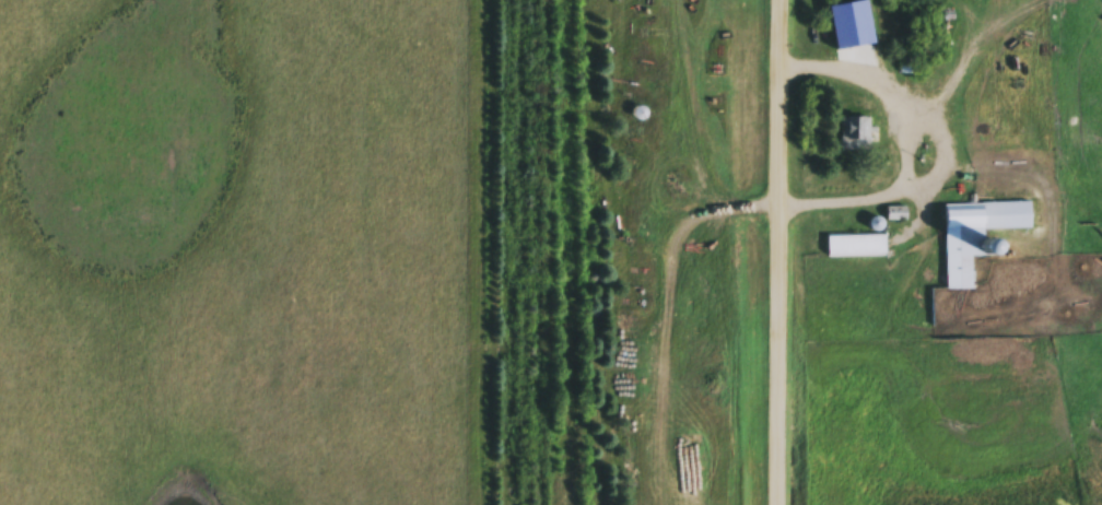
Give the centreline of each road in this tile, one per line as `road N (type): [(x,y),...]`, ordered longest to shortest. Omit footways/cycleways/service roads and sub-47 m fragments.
road 1 (residential): [(779,504),(781,0)]

